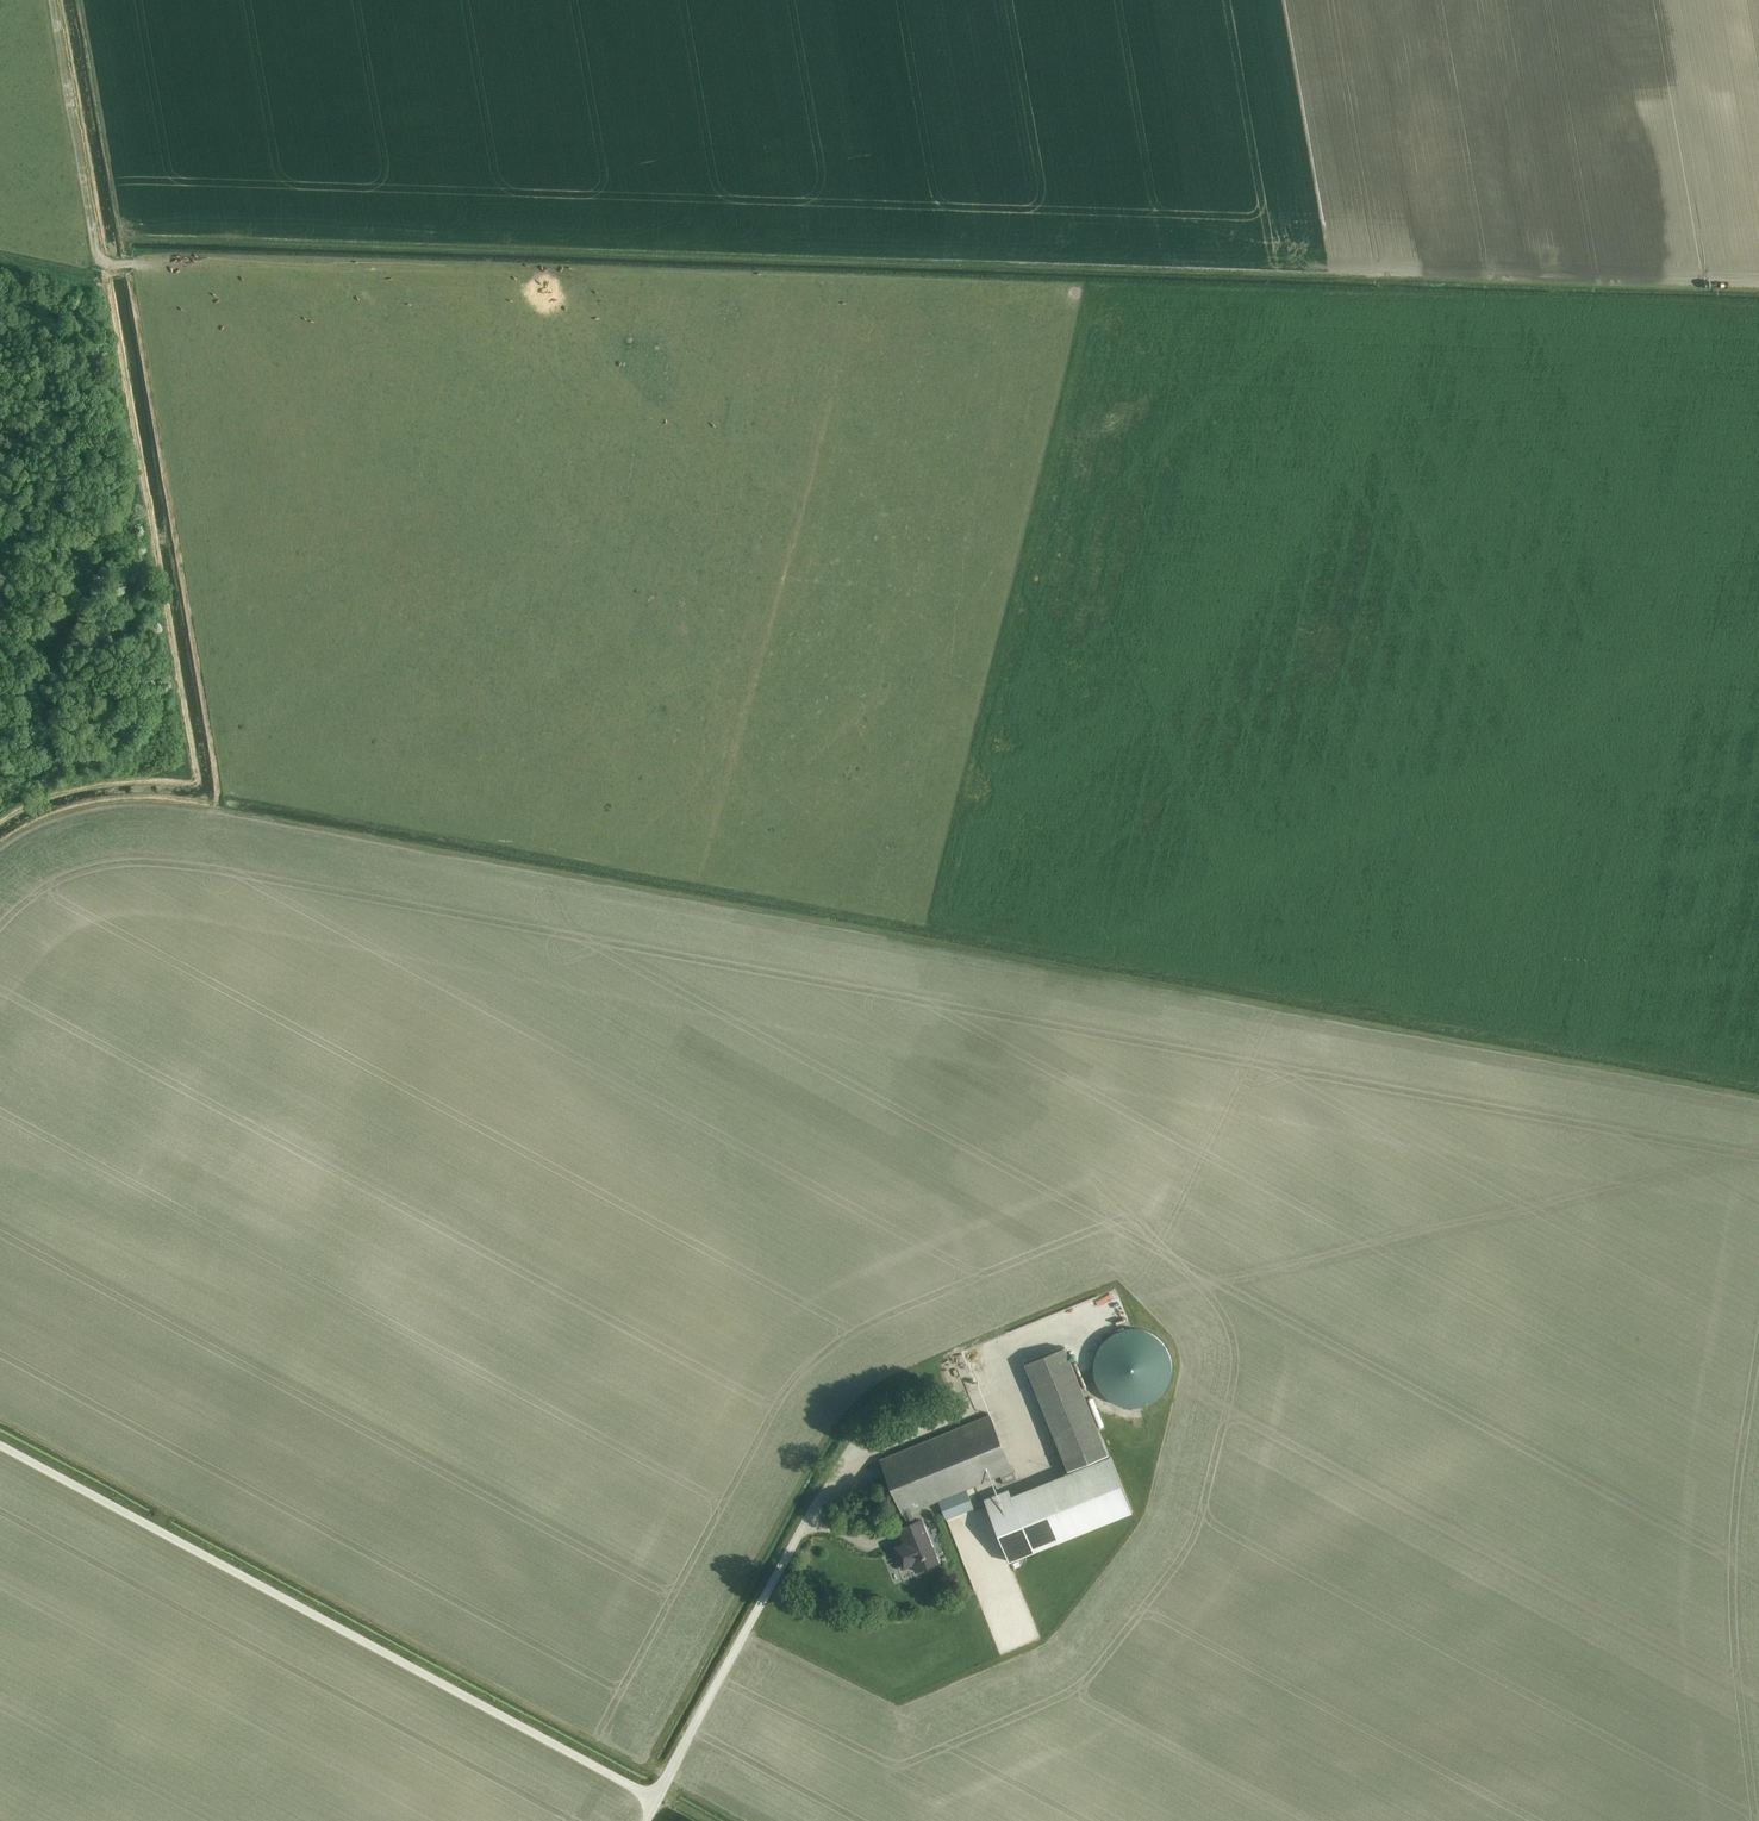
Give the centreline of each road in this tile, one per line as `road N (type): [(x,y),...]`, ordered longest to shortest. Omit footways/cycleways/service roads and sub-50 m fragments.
road 1 (residential): [(829,1478),(656,1798),(0,1444)]

